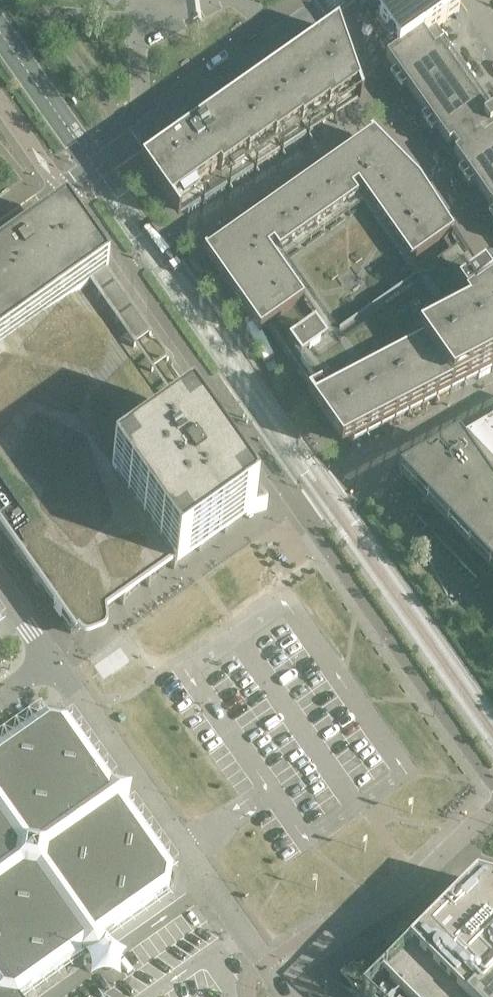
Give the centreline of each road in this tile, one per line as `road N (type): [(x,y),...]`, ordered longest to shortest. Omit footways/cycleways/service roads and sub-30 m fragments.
road 1 (residential): [(330,0),(0,235)]
road 2 (residential): [(55,661),(279,978)]
road 3 (residential): [(279,978),(415,881),(492,808)]

